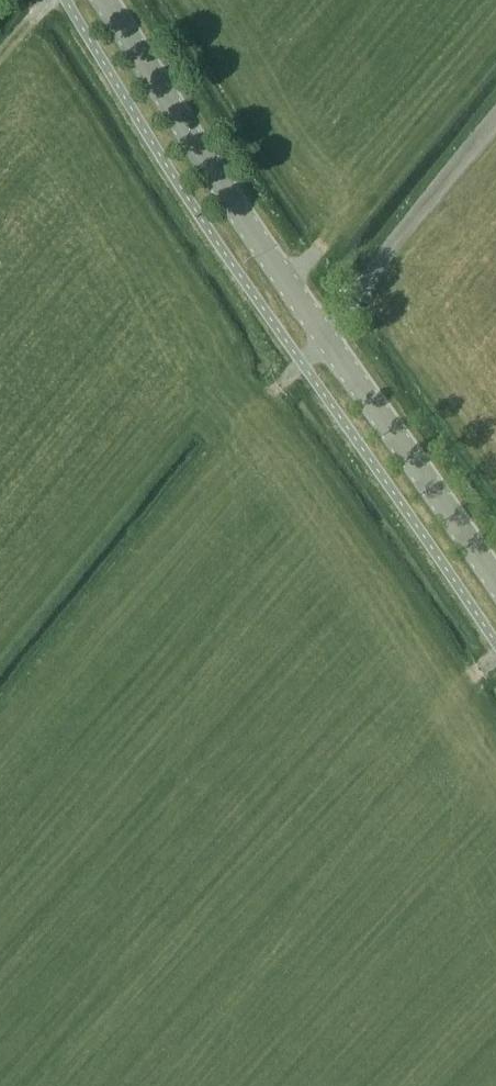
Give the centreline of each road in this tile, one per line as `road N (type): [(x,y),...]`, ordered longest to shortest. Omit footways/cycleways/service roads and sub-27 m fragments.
road 1 (secondary): [(495,583),(102,0)]

